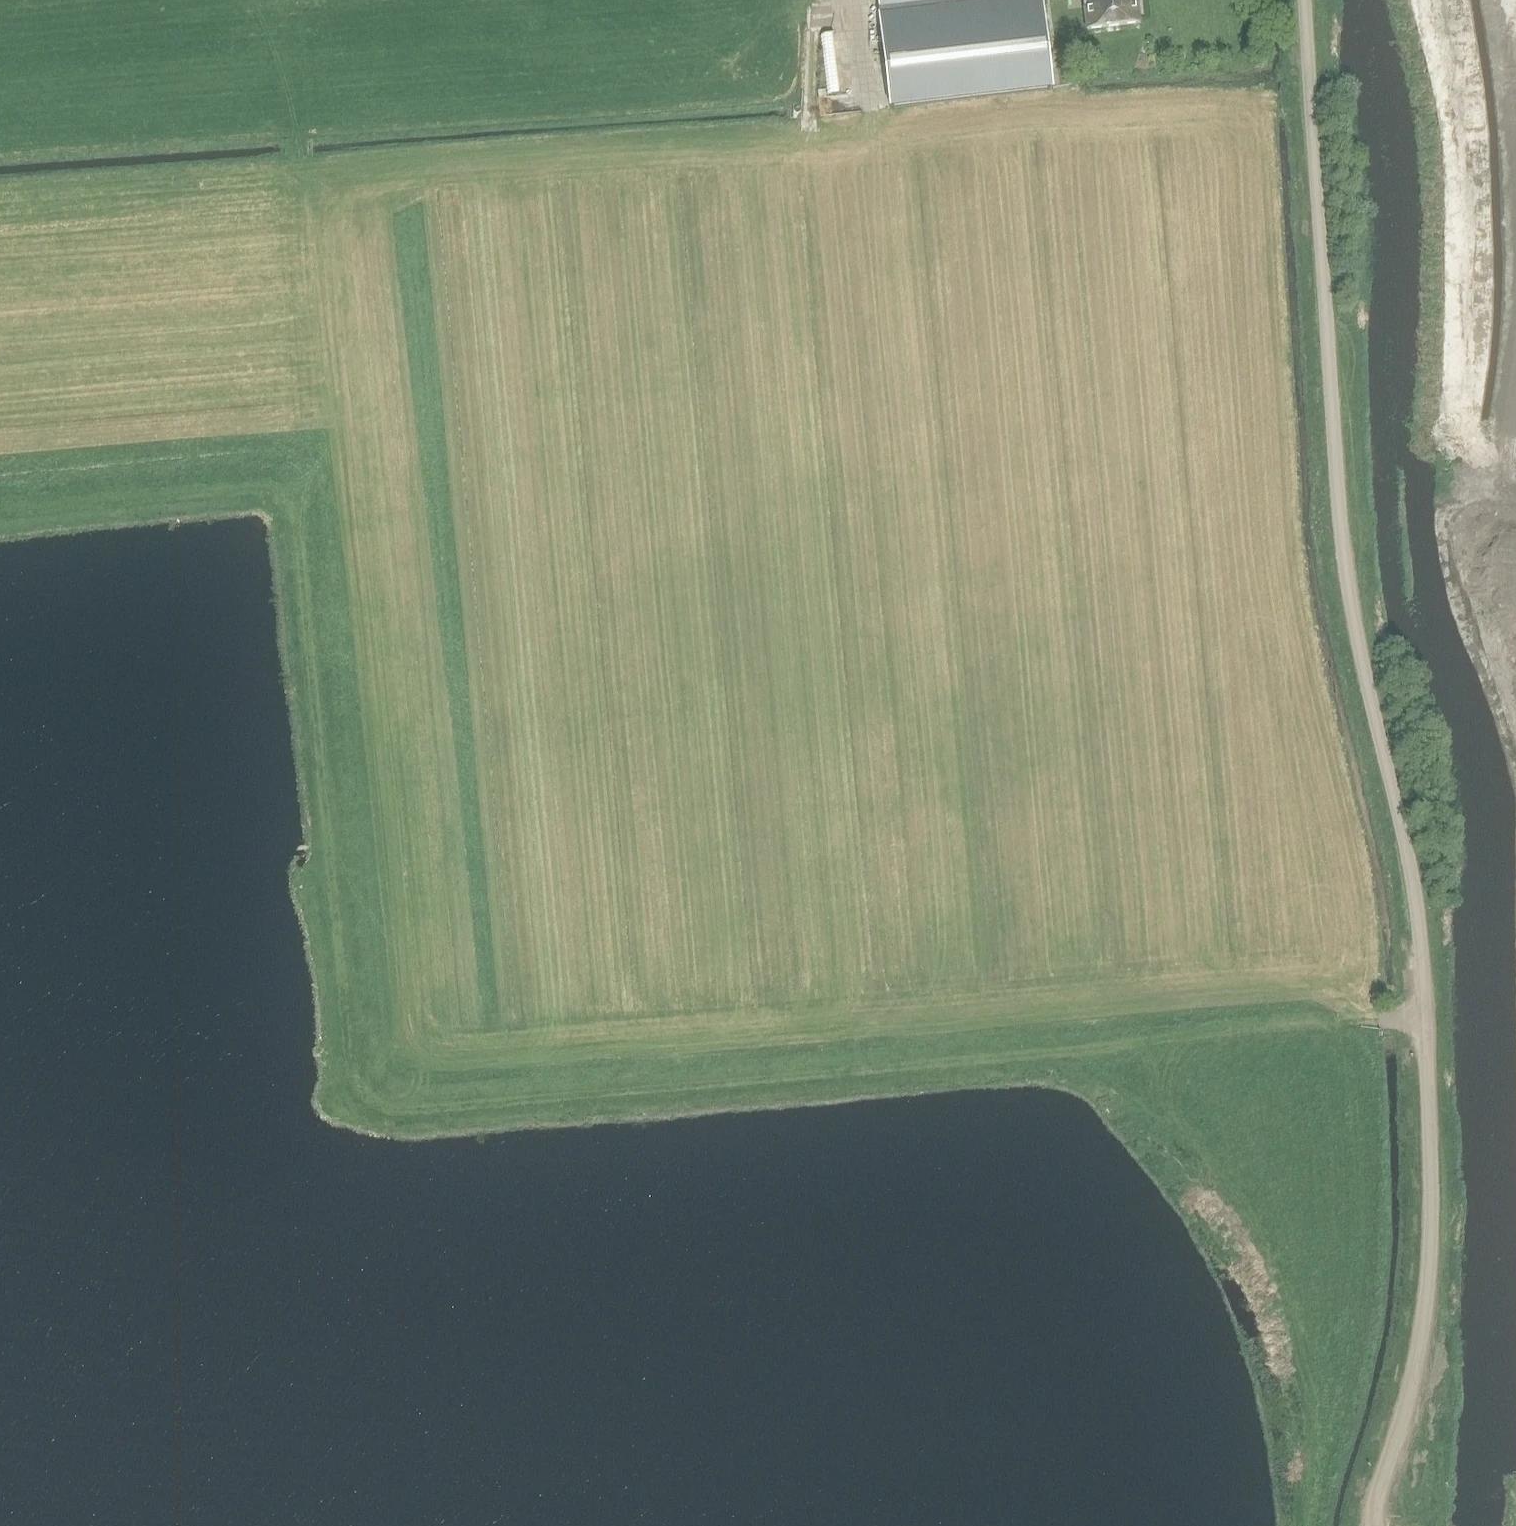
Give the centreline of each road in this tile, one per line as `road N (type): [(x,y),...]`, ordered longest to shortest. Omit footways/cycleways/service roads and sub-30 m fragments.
road 1 (unclassified): [(1376,1525),(1422,1321),(1430,1147),(1411,880),(1342,552),(1305,0)]

